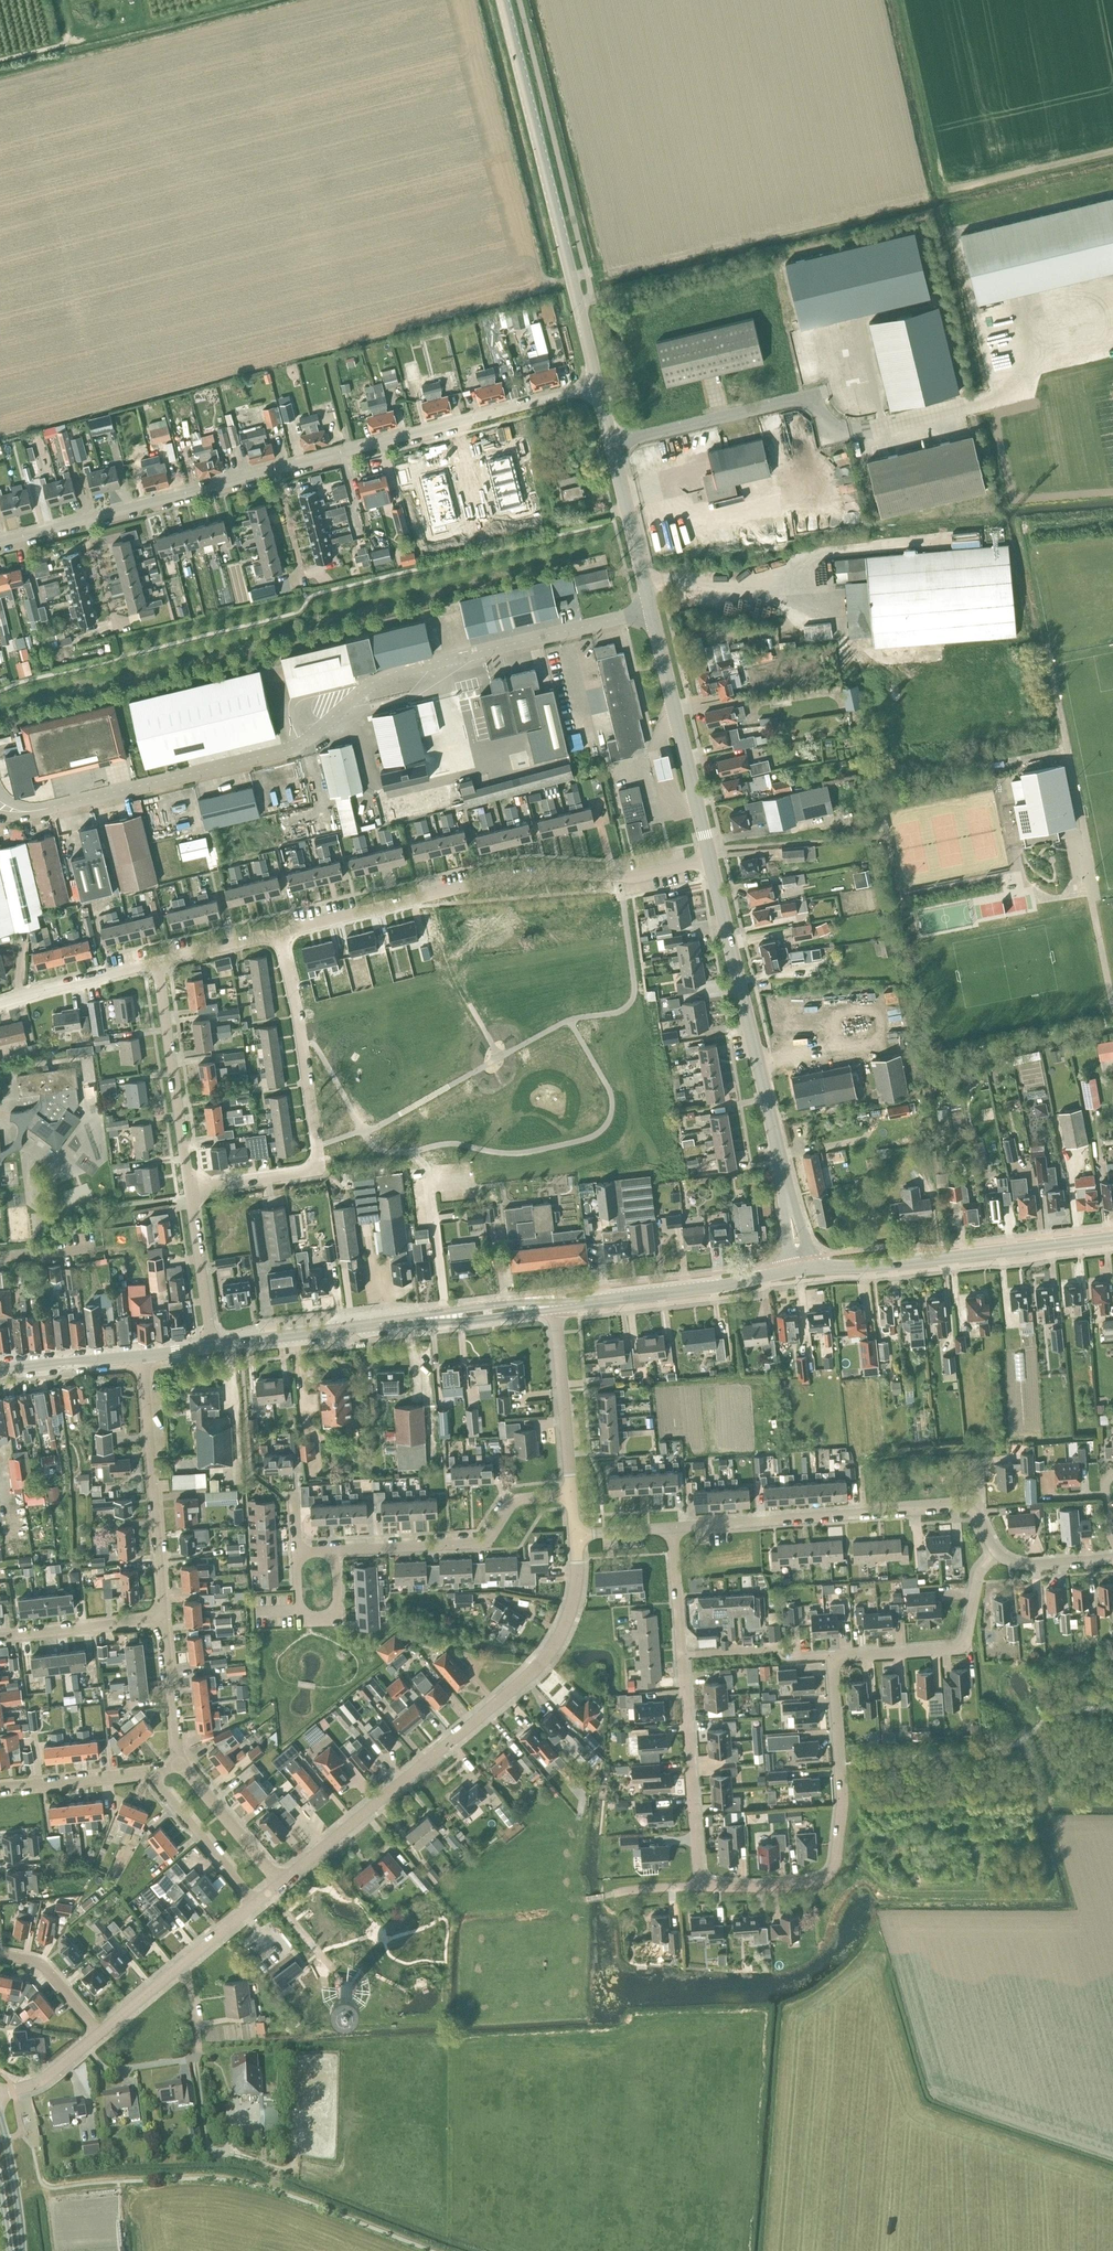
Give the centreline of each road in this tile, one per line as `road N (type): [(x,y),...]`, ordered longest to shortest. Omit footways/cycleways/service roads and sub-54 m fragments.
road 1 (unclassified): [(52,807),(289,749),(362,690),(403,670),(651,610)]
road 2 (residential): [(281,1882),(531,1674),(556,1644),(576,1594),(575,1536)]
road 3 (residential): [(280,932),(520,874),(632,876),(710,861)]
road 4 (tertiary): [(801,1269),(710,861)]
road 5 (tertiary): [(598,387),(502,0)]
road 6 (residential): [(190,1189),(318,1161),(280,932)]
road 7 (residential): [(700,1885),(803,1884),(835,1867),(841,1782),(832,1658)]
road 8 (residential): [(275,471),(598,387)]
road 9 (primary): [(801,1269),(1112,1238)]
road 10 (residential): [(672,1528),(977,1506)]
road 11 (residential): [(165,1618),(142,1357)]
road 12 (residential): [(335,1550),(487,1540),(513,1498),(572,1495)]
road 13 (tertiary): [(710,861),(651,610)]
road 14 (primary): [(555,1305),(801,1269)]
road 15 (residential): [(832,1658),(963,1646),(982,1571),(997,1553)]
road 16 (residential): [(700,1885),(682,1655)]
road 17 (residential): [(190,1189),(157,961)]
road 18 (tertiary): [(651,610),(598,387)]
road 19 (residential): [(86,2045),(112,2071),(196,2055),(190,1985),(179,1968)]
road 20 (primary): [(212,1347),(409,1321)]
road 21 (residential): [(89,520),(275,471)]
road 22 (residential): [(572,1495),(555,1305)]
road 23 (residential): [(335,1550),(338,1618),(301,1620),(297,1551)]
road 24 (residential): [(0,1636),(165,1618)]
road 25 (residential): [(0,1003),(157,961)]
road 26 (residential): [(256,1903),(156,1776)]
road 27 (residential): [(212,1347),(190,1189)]
road 28 (residential): [(0,1787),(156,1776)]
road 29 (residential): [(181,1763),(281,1882)]
road 30 (primary): [(555,1305),(510,1302),(409,1321)]
road 31 (primary): [(409,1321),(555,1305)]
road 32 (residential): [(181,1763),(165,1618)]
road 33 (primary): [(0,1368),(142,1357)]
road 34 (primary): [(23,2250),(0,2117)]
road 35 (residential): [(100,2034),(44,1966),(0,1954)]
road 36 (residential): [(682,1655),(672,1528)]
road 37 (residential): [(157,961),(280,932)]

